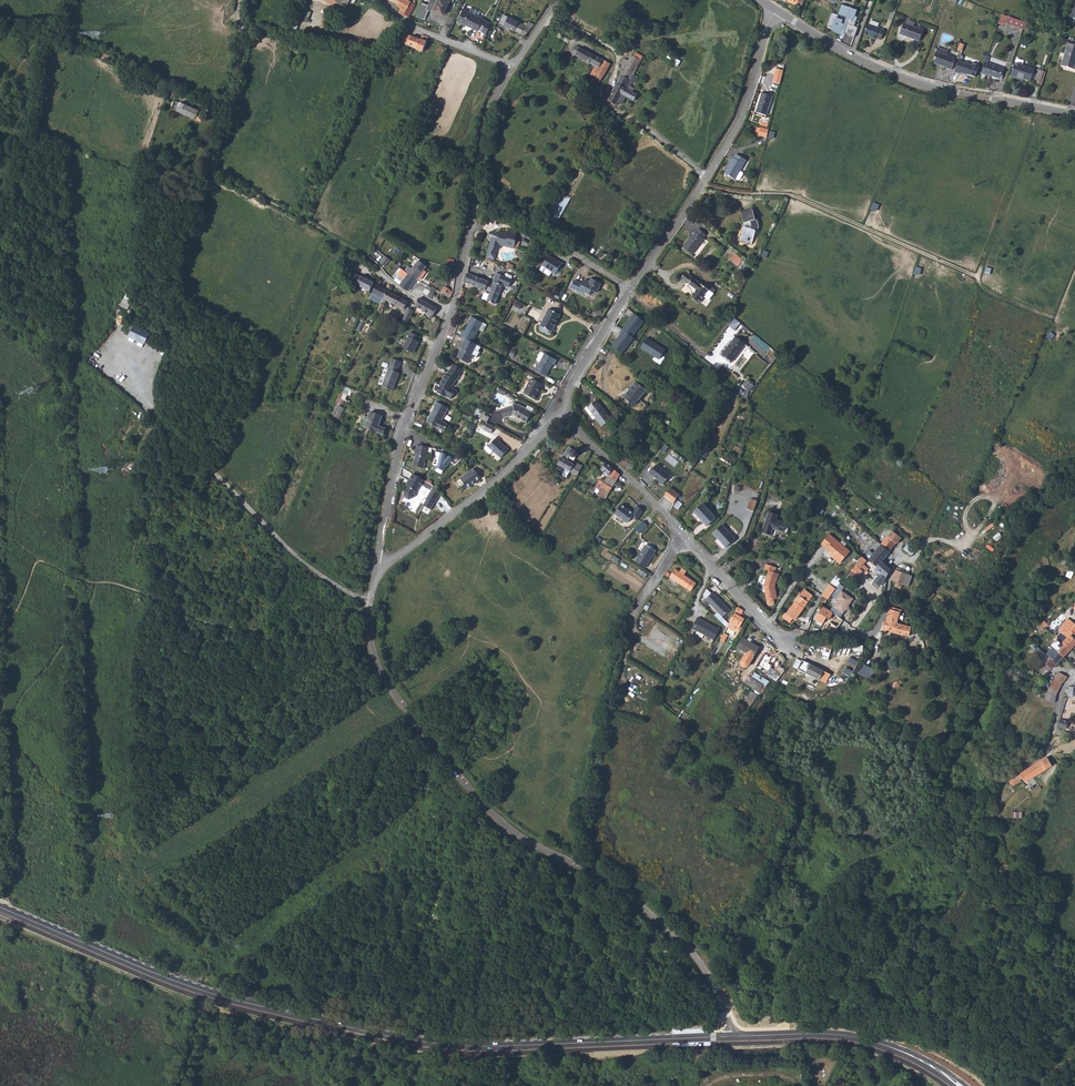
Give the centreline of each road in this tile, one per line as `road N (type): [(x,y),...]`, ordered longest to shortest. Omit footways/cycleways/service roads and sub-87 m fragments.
road 1 (tertiary): [(0,908),(213,995),(396,1038),(515,1047),(730,1037)]
road 2 (residential): [(730,1037),(712,983),(681,940),(593,872),(509,829),(411,714),(372,645),(377,565)]
road 3 (residential): [(567,406),(574,380),(733,133),(775,9)]
road 4 (track): [(370,607),(279,541),(156,420),(154,374)]
road 5 (tertiary): [(1074,115),(910,80),(775,9)]
road 6 (residential): [(682,533),(786,642),(876,633),(895,559)]
road 7 (track): [(702,183),(792,195),(978,277)]
road 8 (residential): [(377,565),(399,442),(450,312)]
road 9 (residential): [(450,312),(484,131),(514,67)]
road 10 (residential): [(377,565),(481,496),(567,406)]
road 11 (track): [(377,269),(293,215),(213,180)]
road 12 (residential): [(567,406),(578,434),(682,533)]
road 13 (tertiary): [(730,1037),(830,1034),(883,1046)]
road 14 (residential): [(514,67),(410,24),(377,0)]
road 15 (residential): [(1005,779),(1047,752),(1065,685),(1074,680)]

